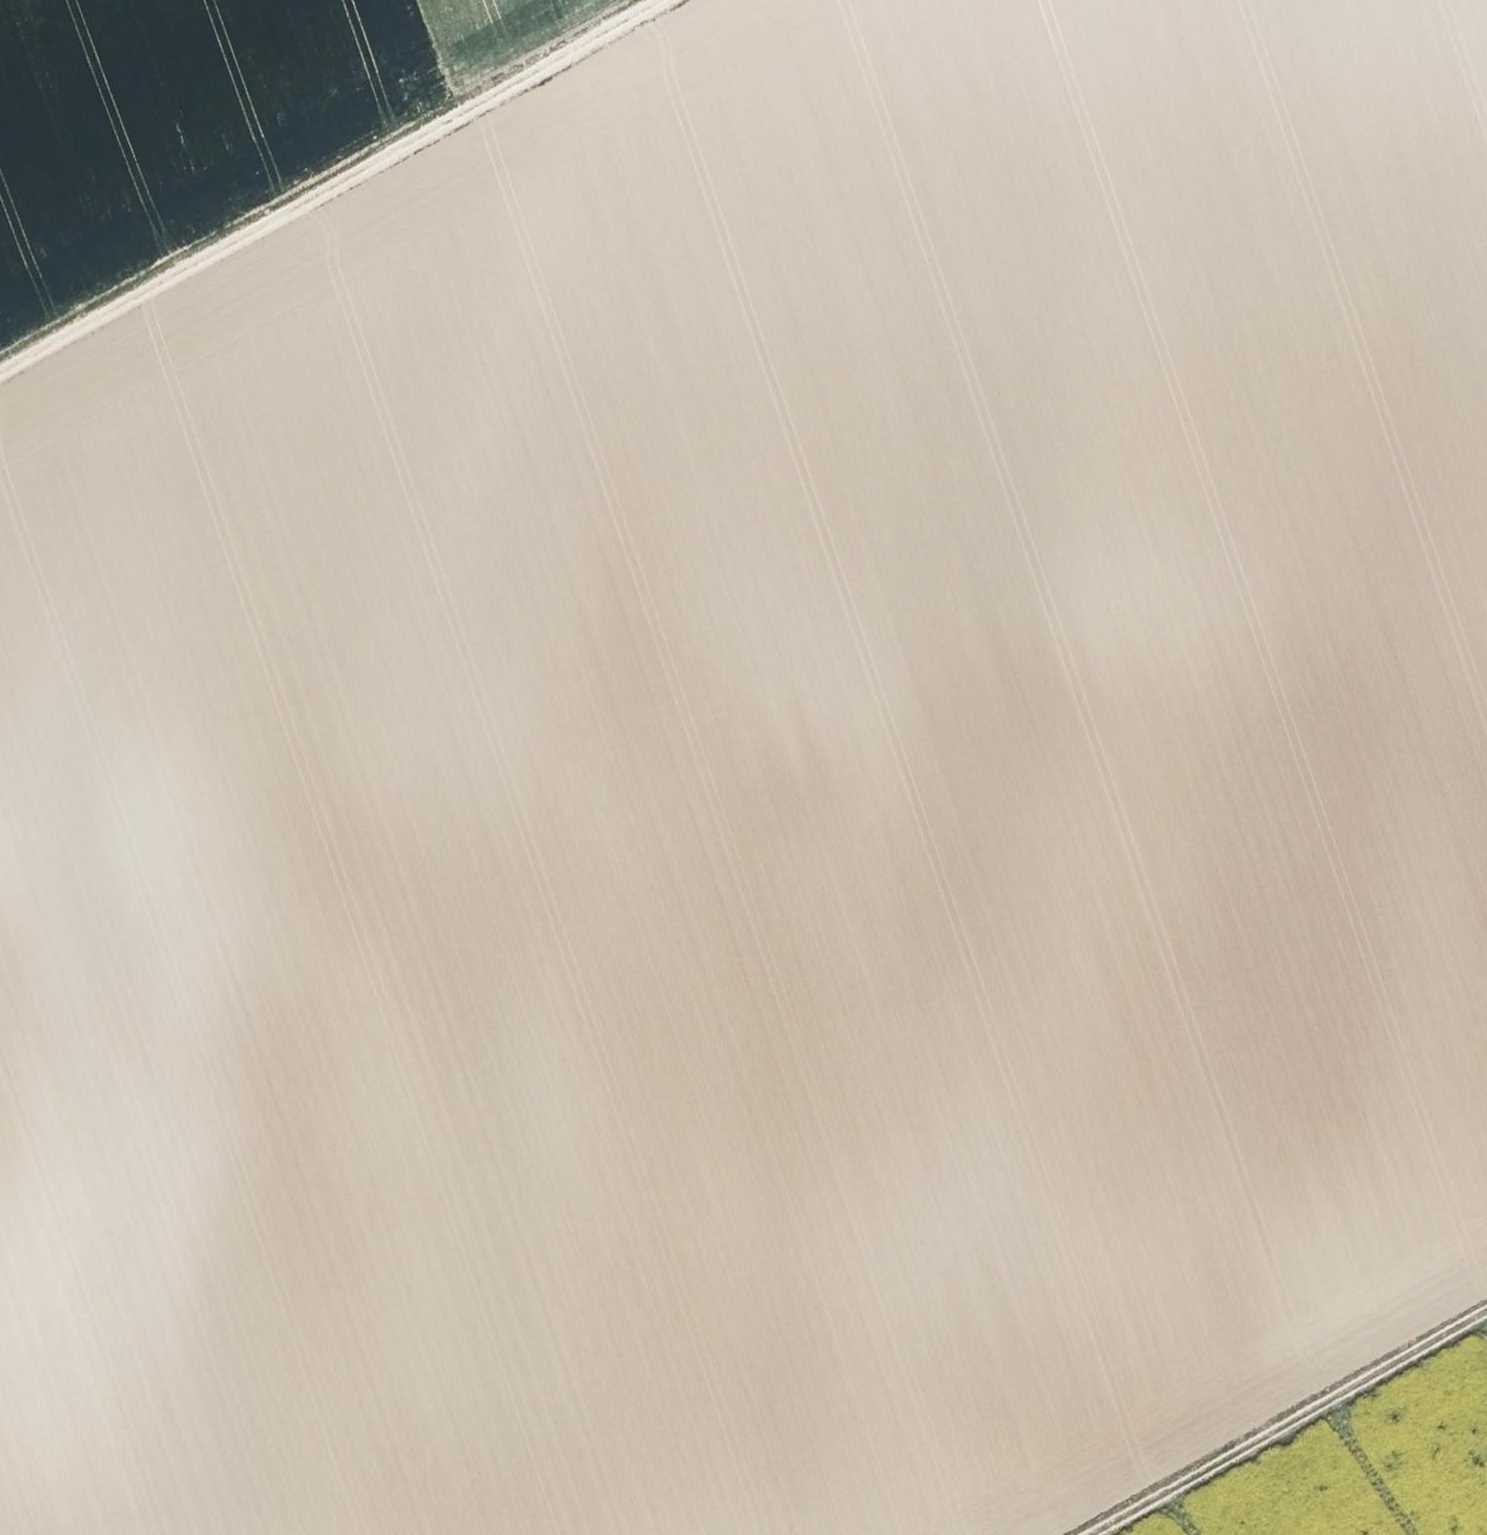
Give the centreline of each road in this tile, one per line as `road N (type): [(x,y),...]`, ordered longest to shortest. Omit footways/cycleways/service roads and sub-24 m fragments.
road 1 (track): [(0,367),(661,0)]
road 2 (track): [(1090,1534),(1486,1312)]

